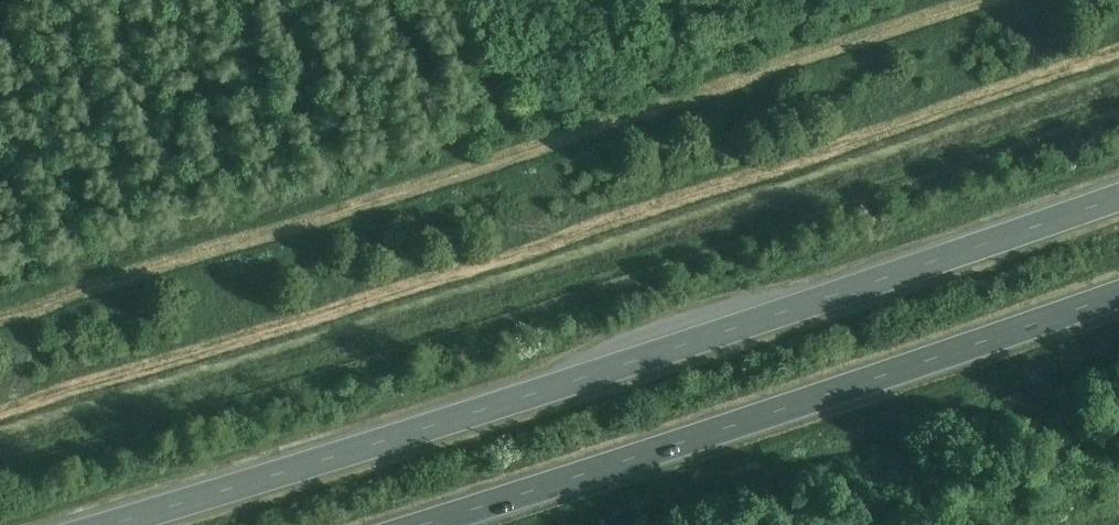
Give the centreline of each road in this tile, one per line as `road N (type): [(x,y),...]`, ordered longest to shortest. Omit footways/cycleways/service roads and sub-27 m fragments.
road 1 (trunk): [(1118,200),(110,524)]
road 2 (trunk): [(430,524),(1118,294)]

